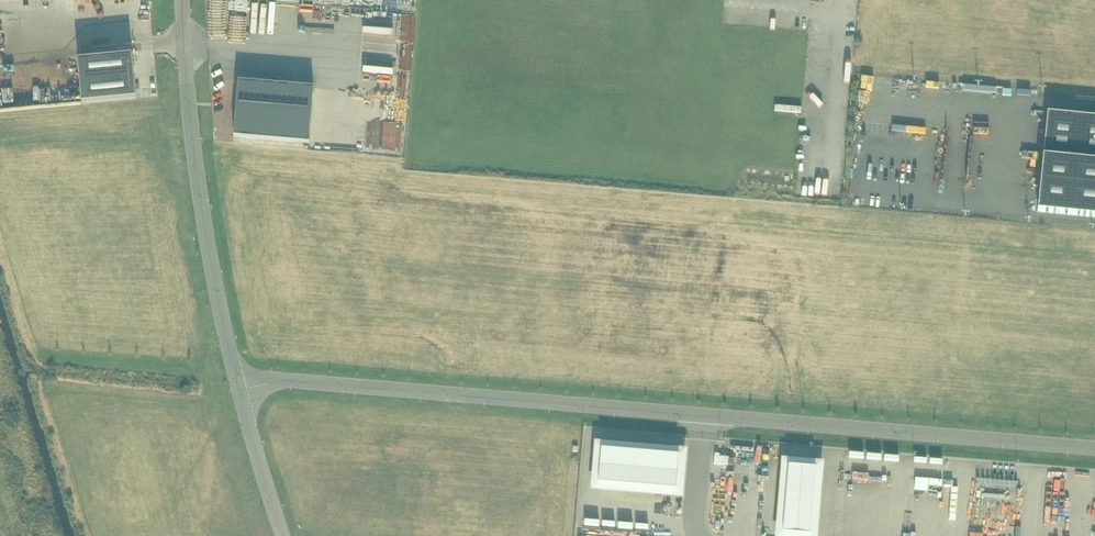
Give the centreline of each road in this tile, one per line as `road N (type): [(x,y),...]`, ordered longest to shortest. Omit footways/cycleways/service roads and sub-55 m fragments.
road 1 (unclassified): [(1094,449),(239,380)]
road 2 (unclassified): [(182,0),(194,156),(239,380)]
road 3 (unclassified): [(239,380),(284,535)]

